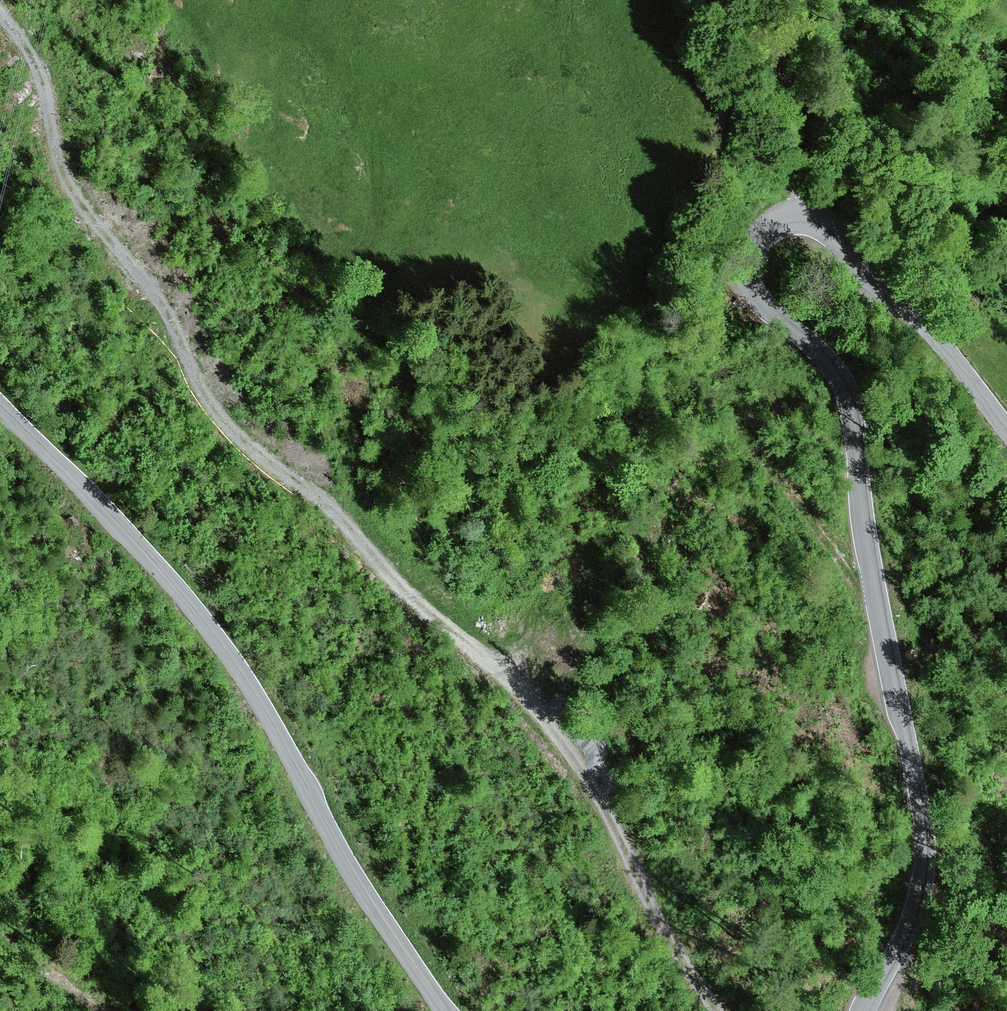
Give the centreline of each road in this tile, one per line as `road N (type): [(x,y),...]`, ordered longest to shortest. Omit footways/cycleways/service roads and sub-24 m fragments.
road 1 (track): [(715,1010),(676,956),(564,737),(517,685),(394,589),(342,516),(233,432),(179,324),(74,195),(33,55),(0,14)]
road 2 (unclassified): [(1006,427),(853,245),(803,215),(767,229),(749,258),(750,292),(813,342),(849,402),(866,551),(926,837),(915,909),(862,1010)]
road 3 (unclassified): [(448,1010),(372,897),(242,666),(99,500),(0,402)]
road 4 (track): [(875,597),(730,404),(642,360)]
road 5 (track): [(730,0),(798,111),(803,215)]

